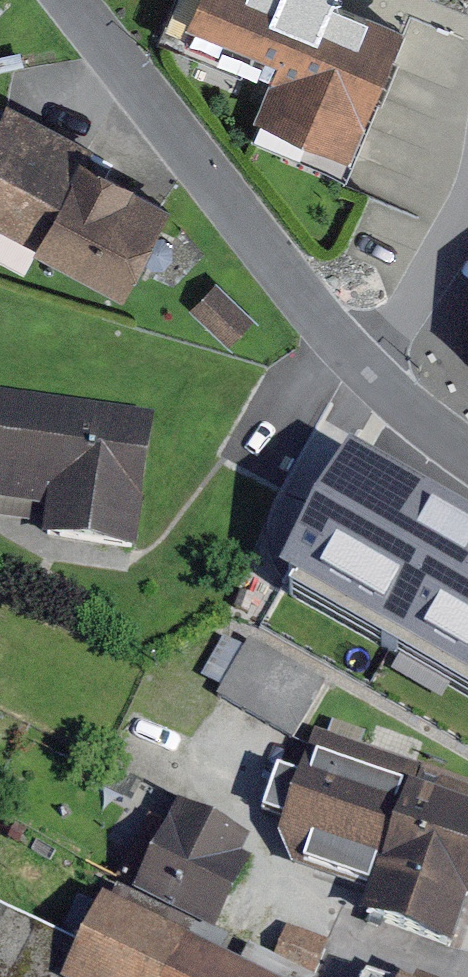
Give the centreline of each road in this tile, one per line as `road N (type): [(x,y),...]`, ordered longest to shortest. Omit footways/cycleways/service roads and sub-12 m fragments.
road 1 (residential): [(80,0),(352,355)]
road 2 (residential): [(352,355),(429,293),(467,220)]
road 3 (residential): [(352,355),(467,450)]

